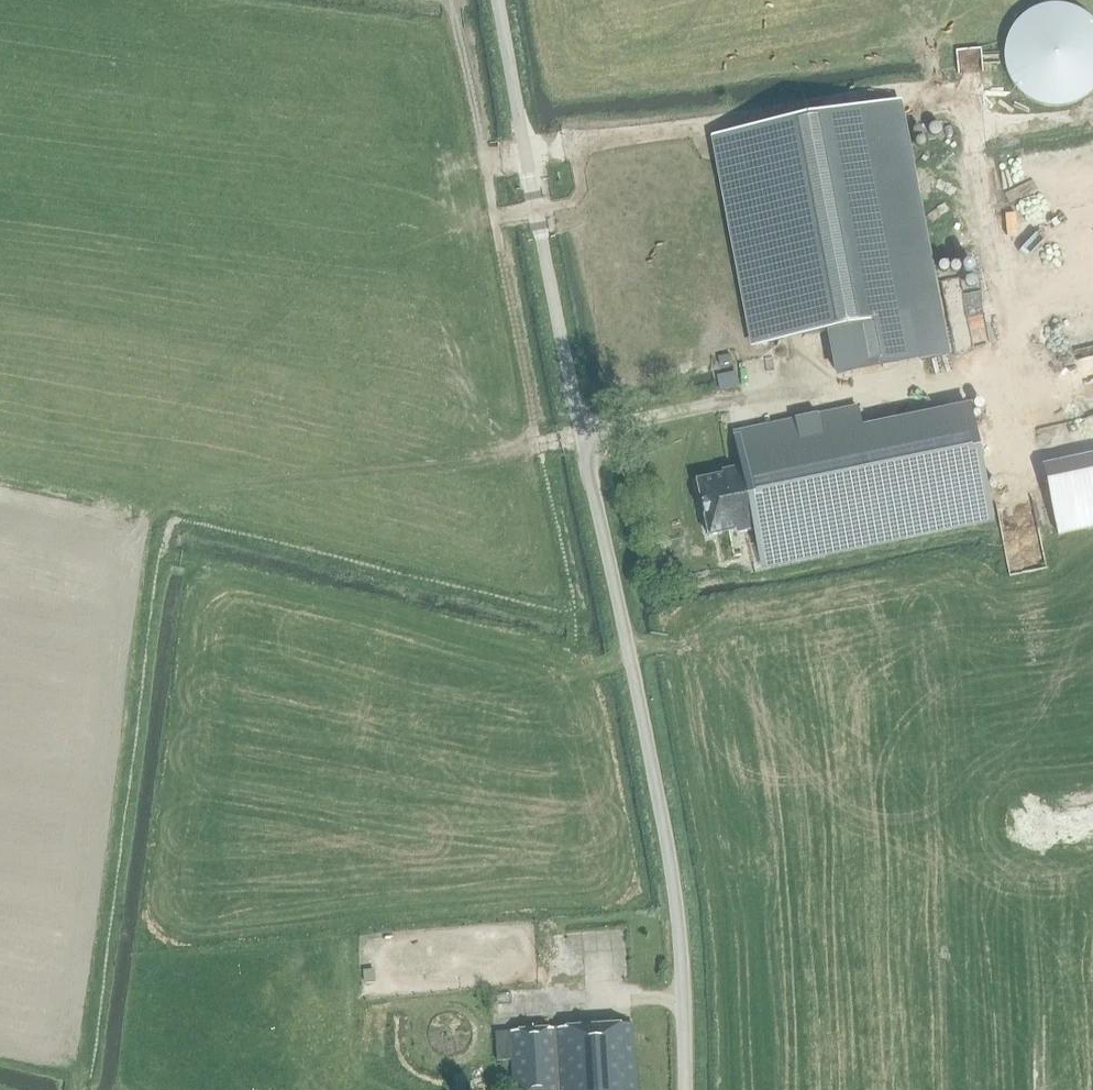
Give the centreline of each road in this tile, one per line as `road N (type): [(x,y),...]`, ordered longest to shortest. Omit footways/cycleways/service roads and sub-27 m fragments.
road 1 (unclassified): [(683,1089),(671,877),(498,0)]

